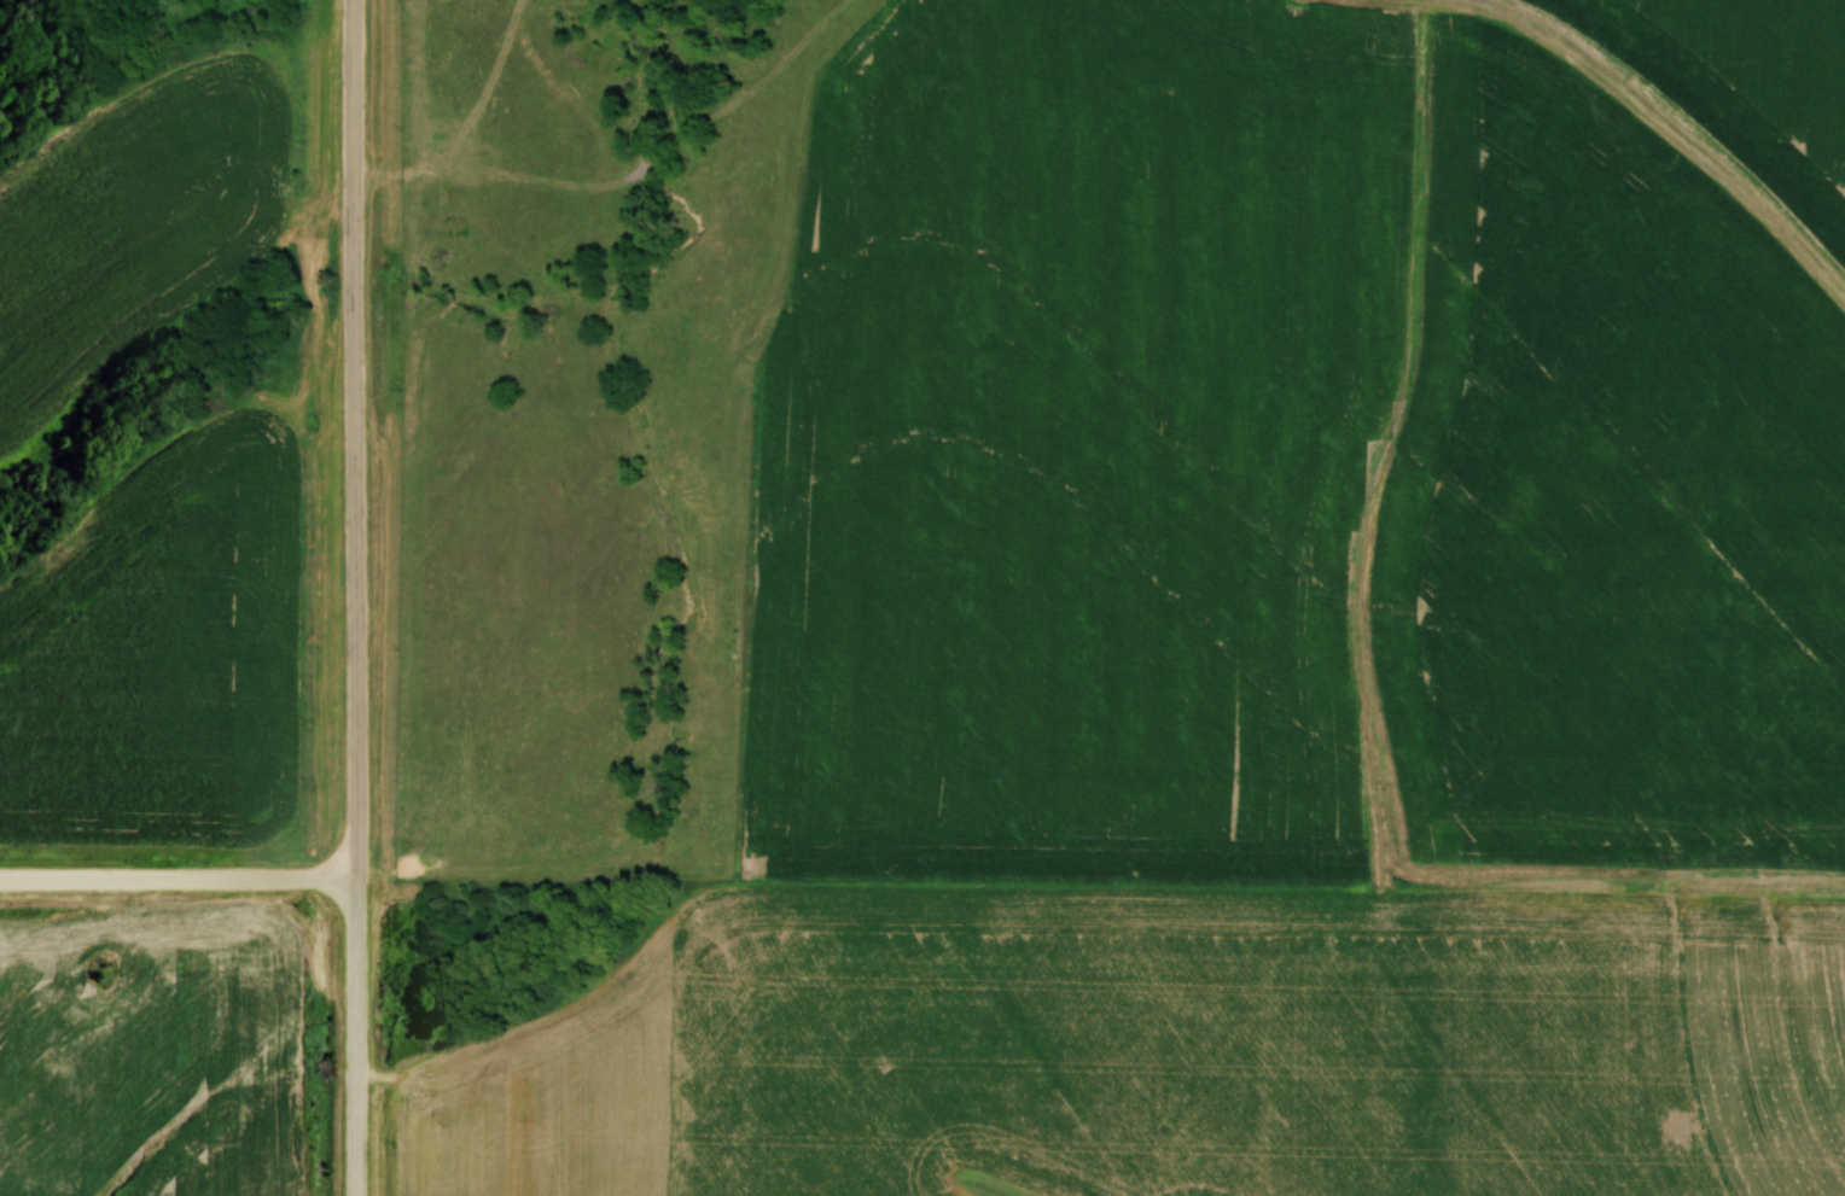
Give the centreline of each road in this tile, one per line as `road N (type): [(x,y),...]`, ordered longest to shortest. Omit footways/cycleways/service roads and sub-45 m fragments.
road 1 (tertiary): [(353,1195),(350,0)]
road 2 (tertiary): [(0,879),(354,873)]

